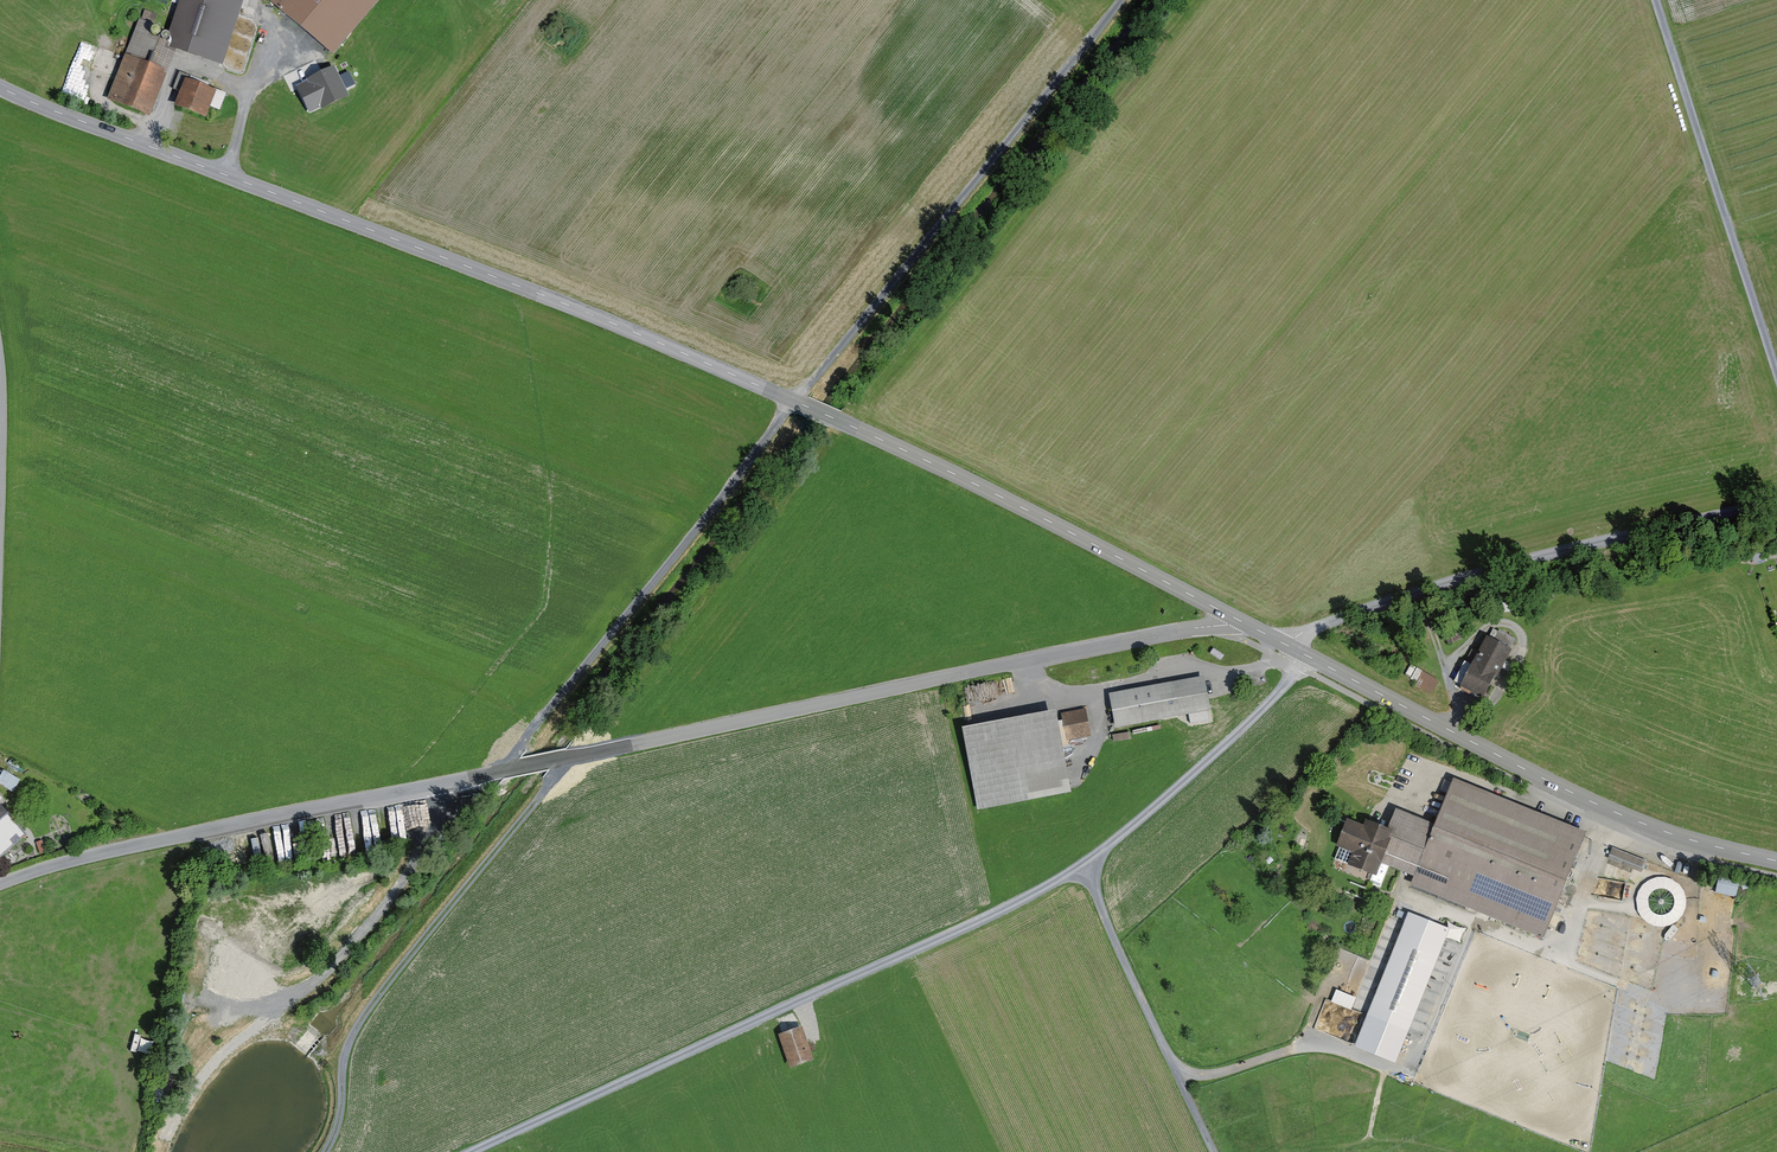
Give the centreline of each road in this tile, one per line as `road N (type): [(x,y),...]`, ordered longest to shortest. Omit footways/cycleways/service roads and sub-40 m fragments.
road 1 (tertiary): [(0,88),(691,356),(985,488),(1243,623)]
road 2 (unclassified): [(1243,623),(1181,628),(58,861),(0,883)]
road 3 (track): [(1119,0),(498,772)]
road 4 (track): [(473,1151),(1087,864),(1310,658)]
road 5 (tertiary): [(1243,623),(1632,819),(1776,861)]
road 6 (track): [(1776,500),(1416,591),(1307,631),(1288,646)]
road 7 (track): [(565,758),(354,1033),(337,1127),(325,1151)]
road 8 (track): [(424,787),(423,847),(405,877),(321,977),(217,1061),(176,1116)]
road 9 (track): [(1776,375),(1658,0)]
road 10 (track): [(1087,864),(1213,1151)]
road 11 (track): [(1446,729),(1491,704),(1523,636),(1514,625),(1485,630),(1448,673)]
road 12 (track): [(0,508),(0,368)]
road 13 (track): [(1175,1067),(1215,1072),(1309,1041)]
road 14 (track): [(1416,591),(1464,713)]

